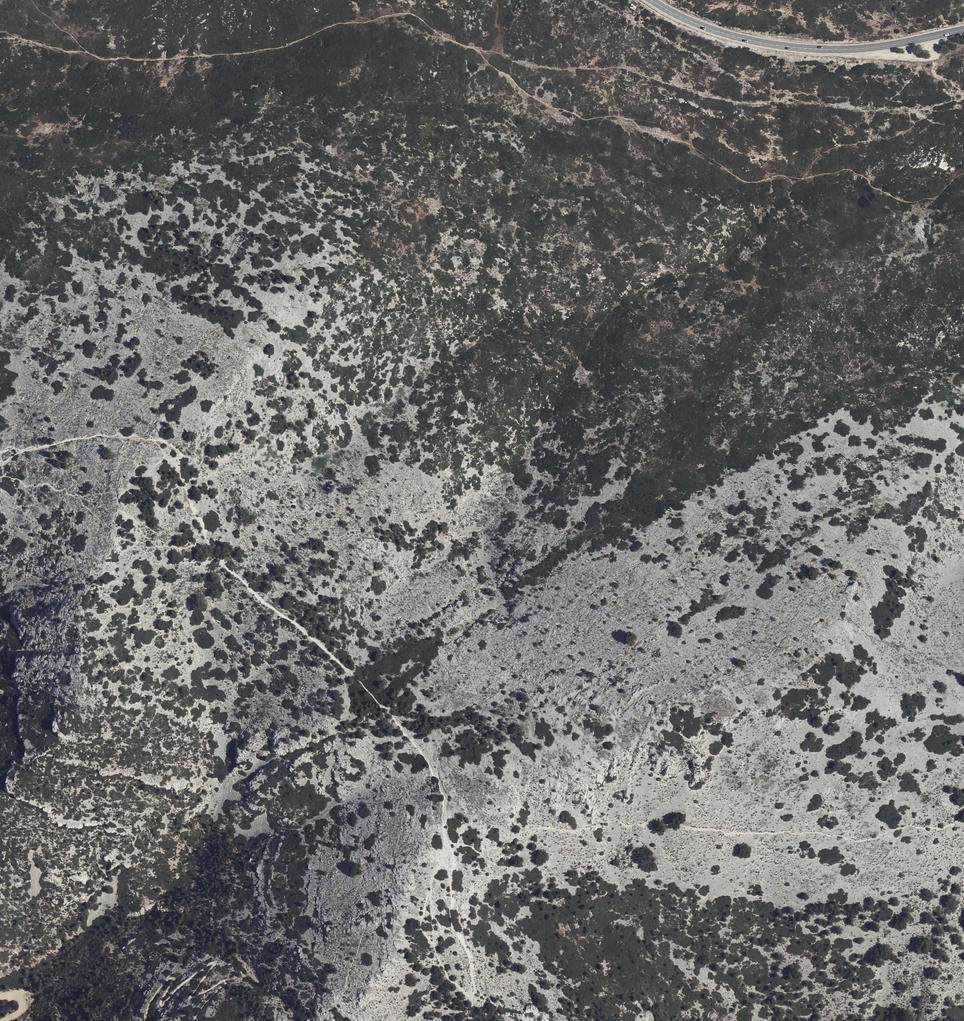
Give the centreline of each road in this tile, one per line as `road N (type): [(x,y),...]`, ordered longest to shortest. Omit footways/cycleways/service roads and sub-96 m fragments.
road 1 (primary): [(963,30),(868,49),(797,49),(716,32),(650,0)]

